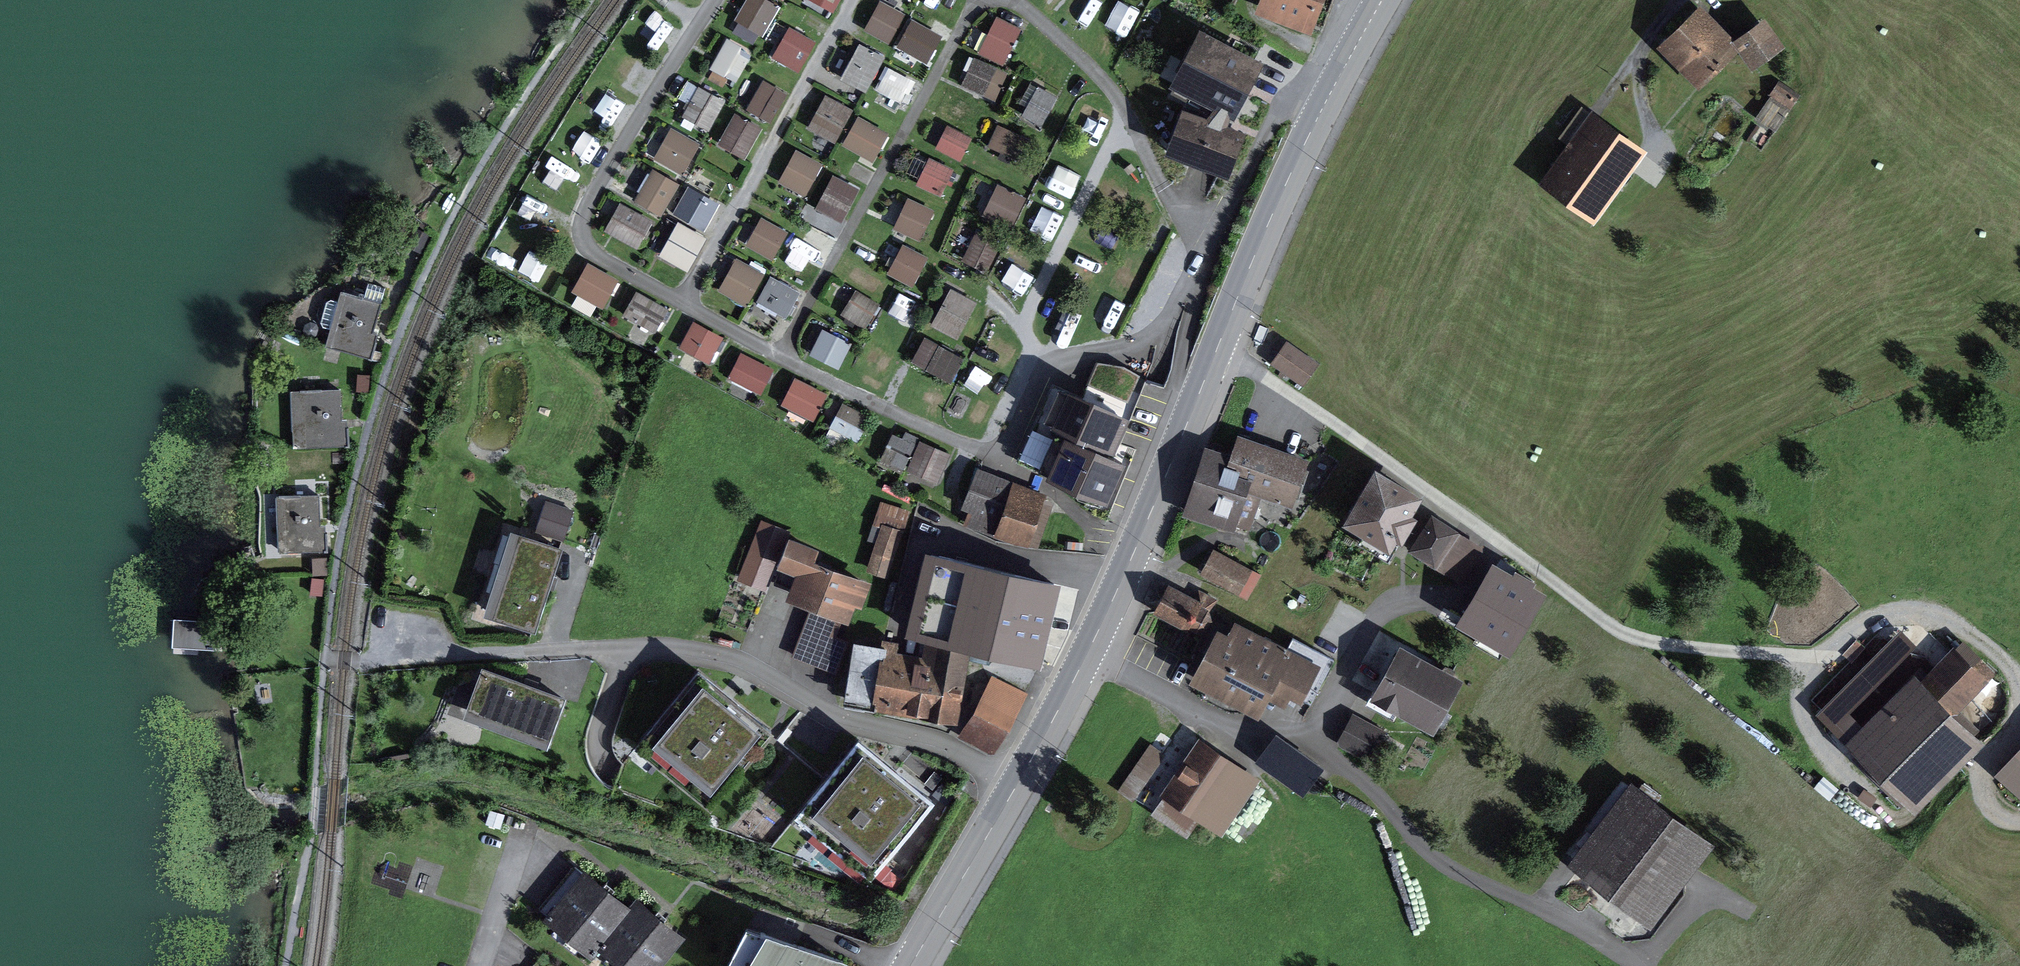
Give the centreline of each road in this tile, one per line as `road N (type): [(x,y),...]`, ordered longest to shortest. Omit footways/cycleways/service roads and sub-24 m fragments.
road 1 (primary): [(1382,0),(1289,177),(1088,657),(908,965)]

